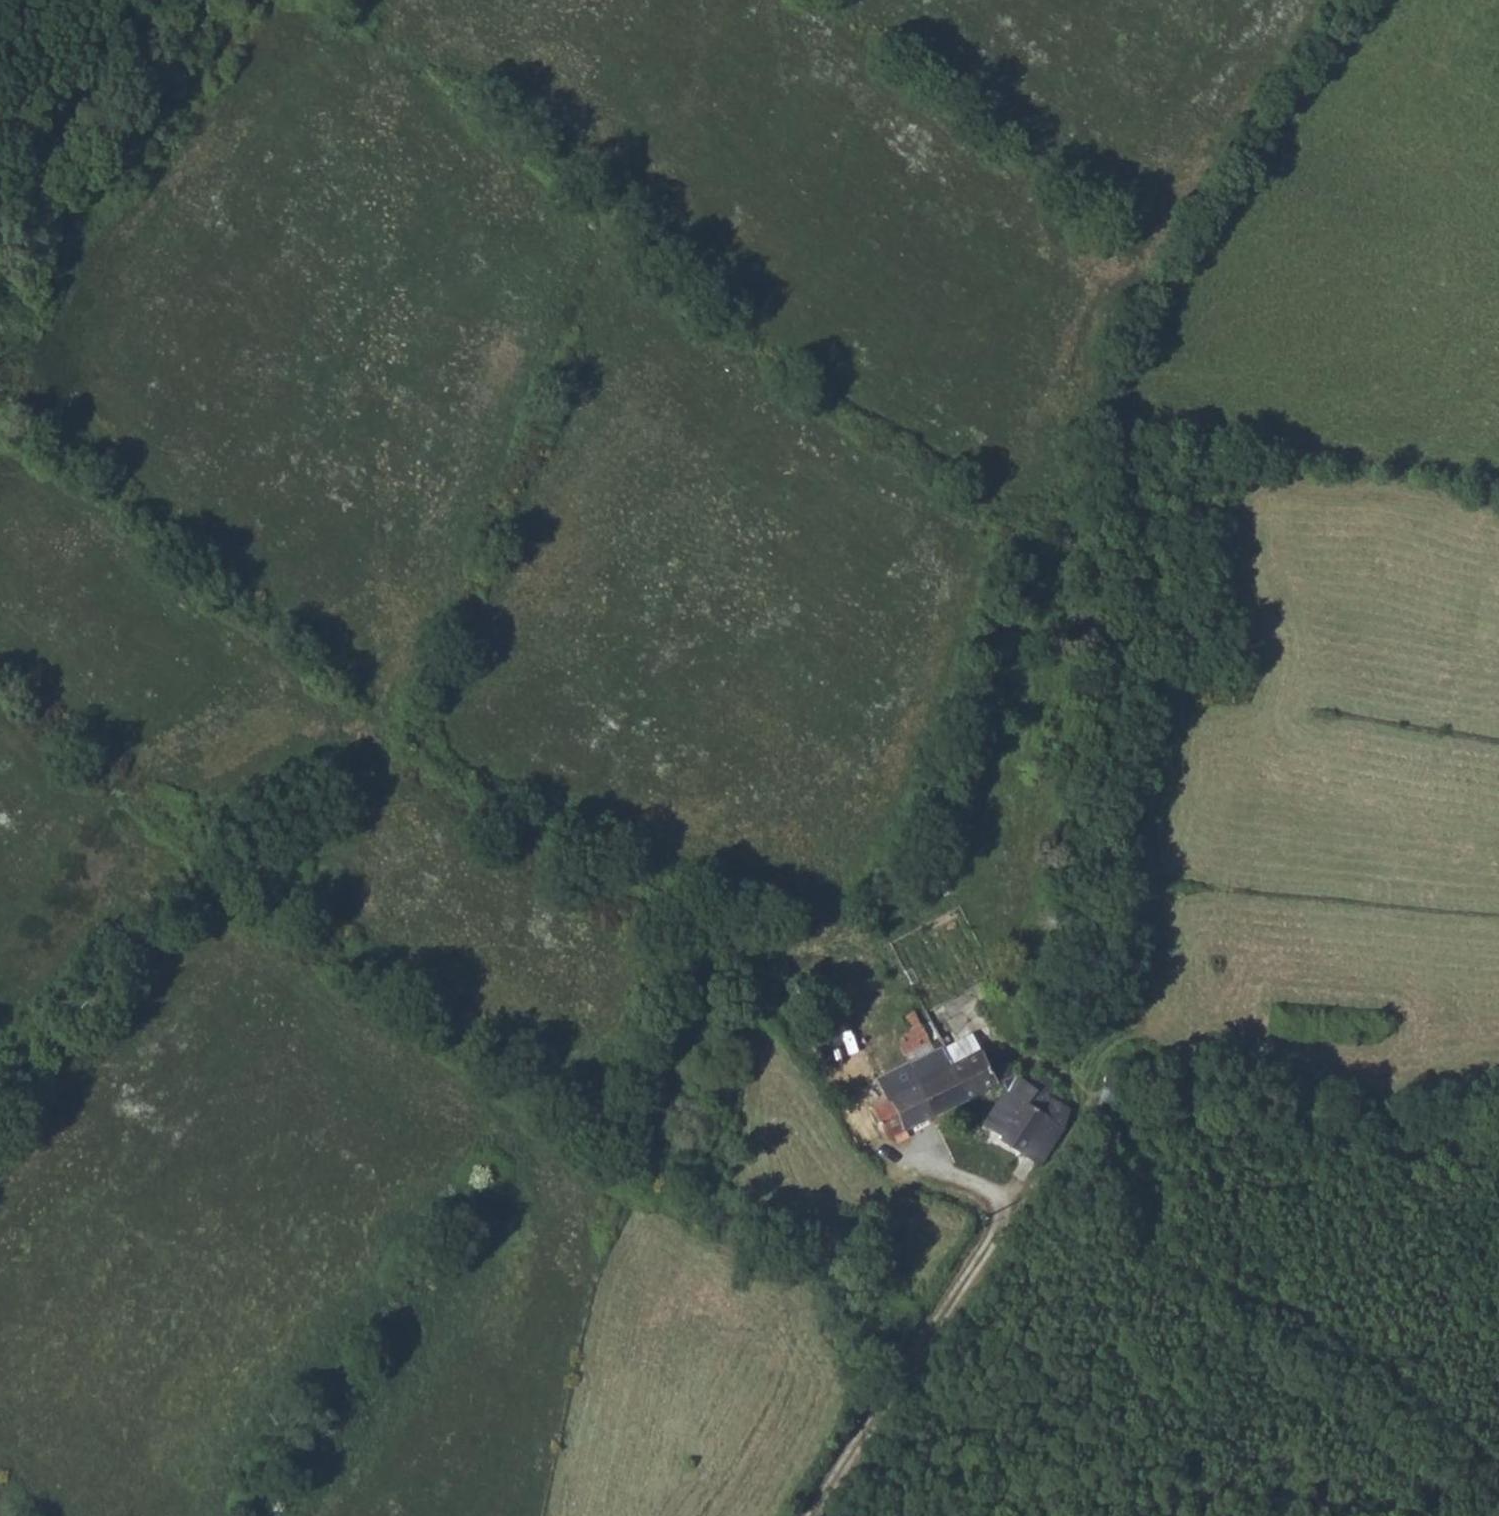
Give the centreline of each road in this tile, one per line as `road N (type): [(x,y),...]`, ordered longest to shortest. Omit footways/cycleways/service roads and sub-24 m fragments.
road 1 (unclassified): [(829,1515),(1083,1121),(1114,701),(1114,595),(1085,488),(1103,384),(1170,266),(1351,0)]

